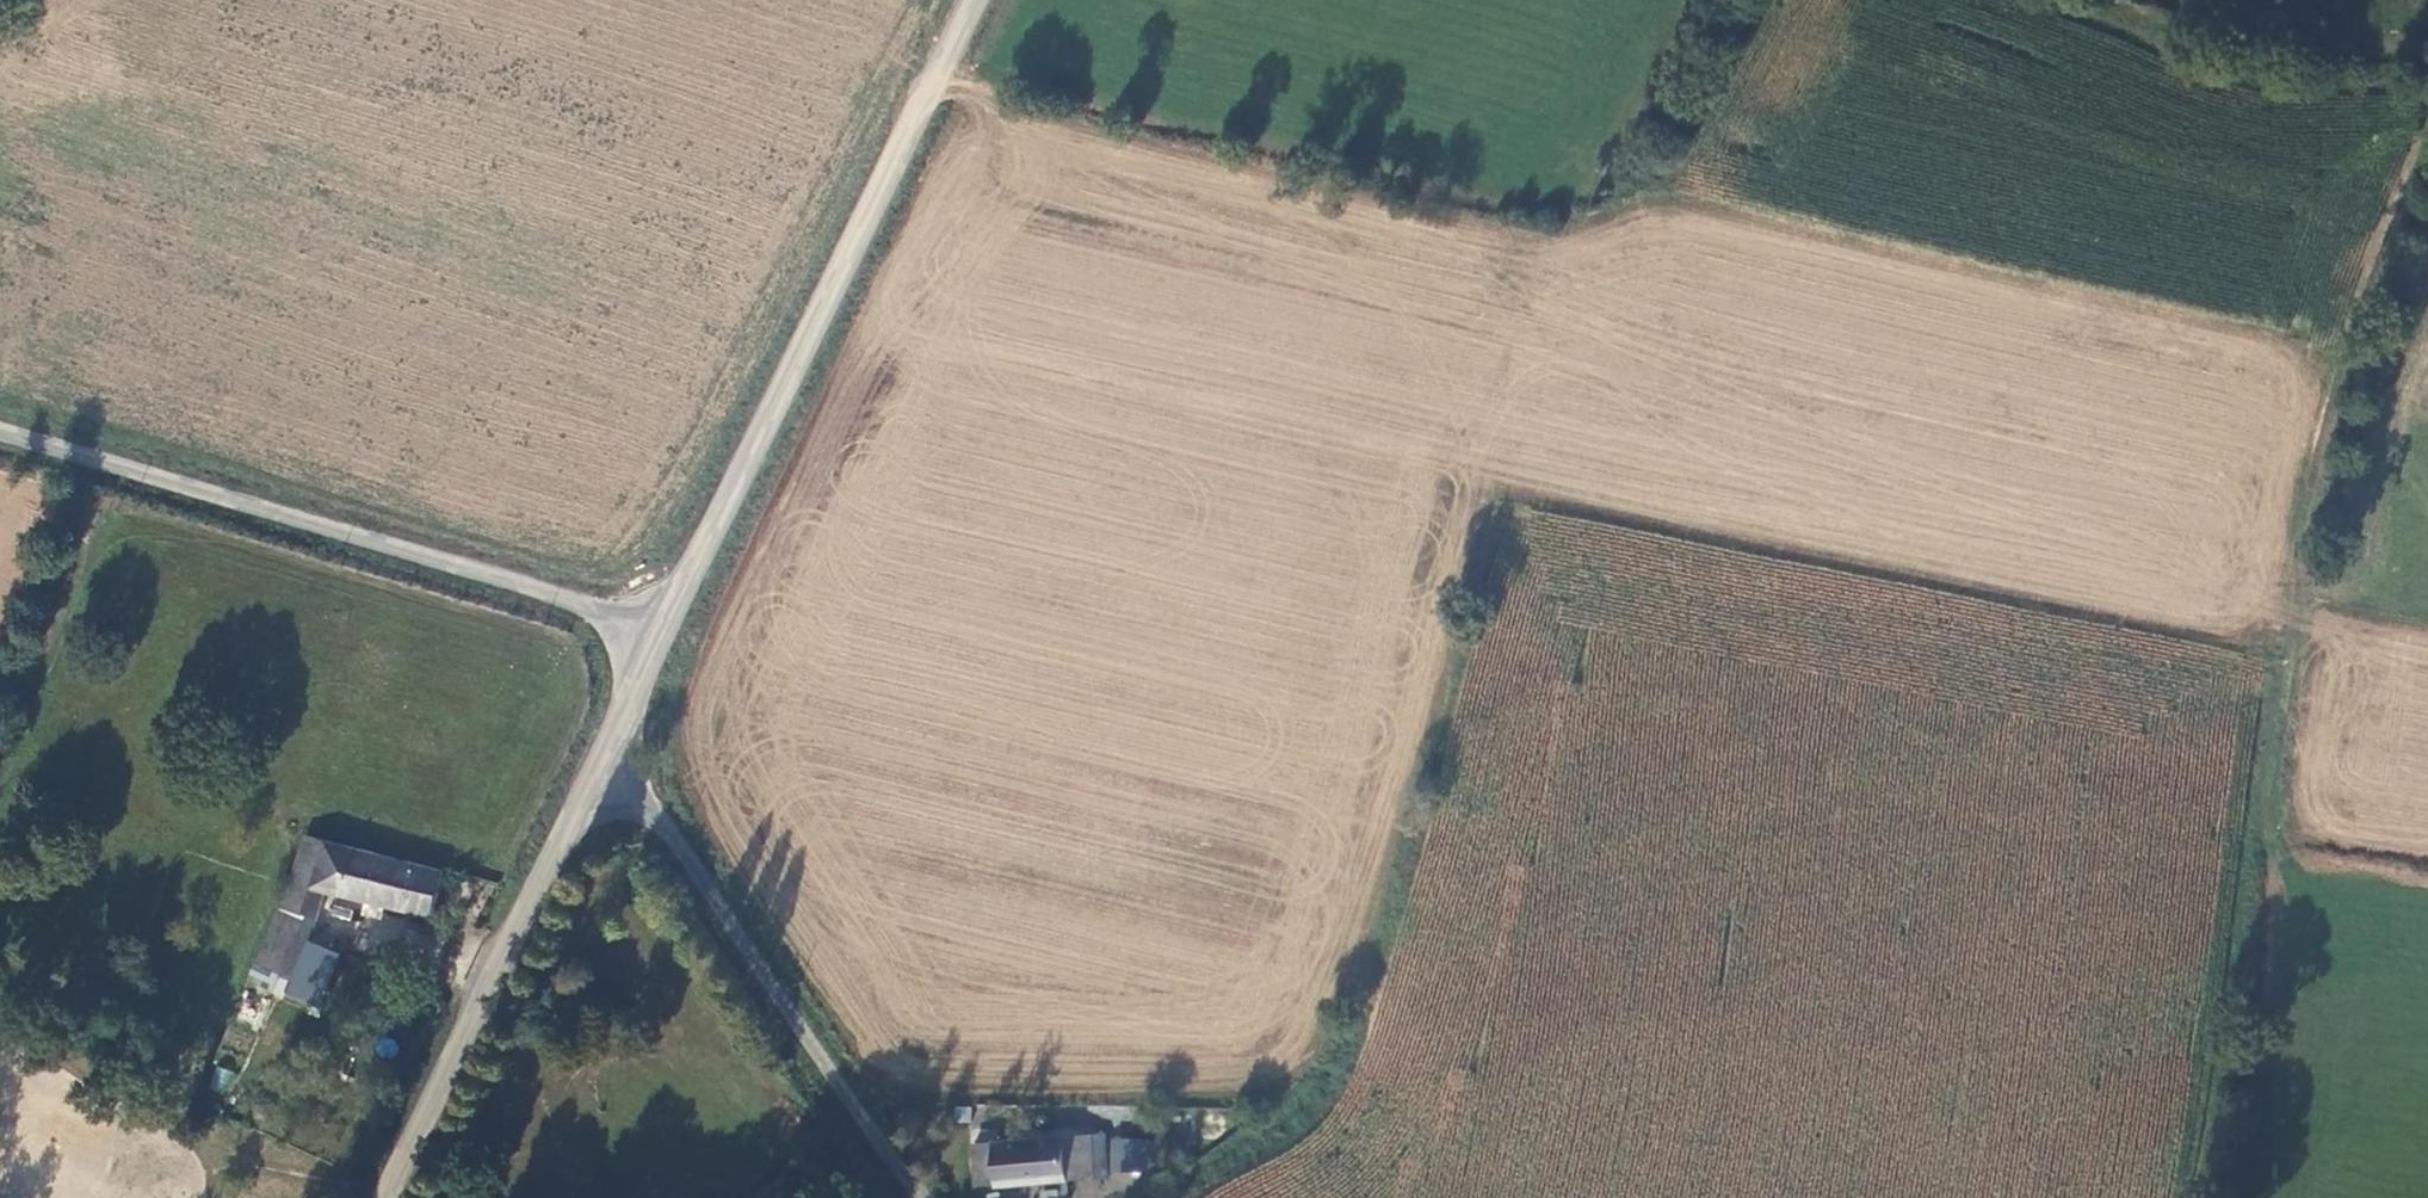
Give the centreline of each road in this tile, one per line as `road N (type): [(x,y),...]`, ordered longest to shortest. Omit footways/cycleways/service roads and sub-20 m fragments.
road 1 (residential): [(662,626),(982,0)]
road 2 (unclassified): [(662,626),(170,479),(0,414)]
road 3 (residential): [(485,989),(662,626)]
road 4 (residential): [(383,1197),(485,989)]

